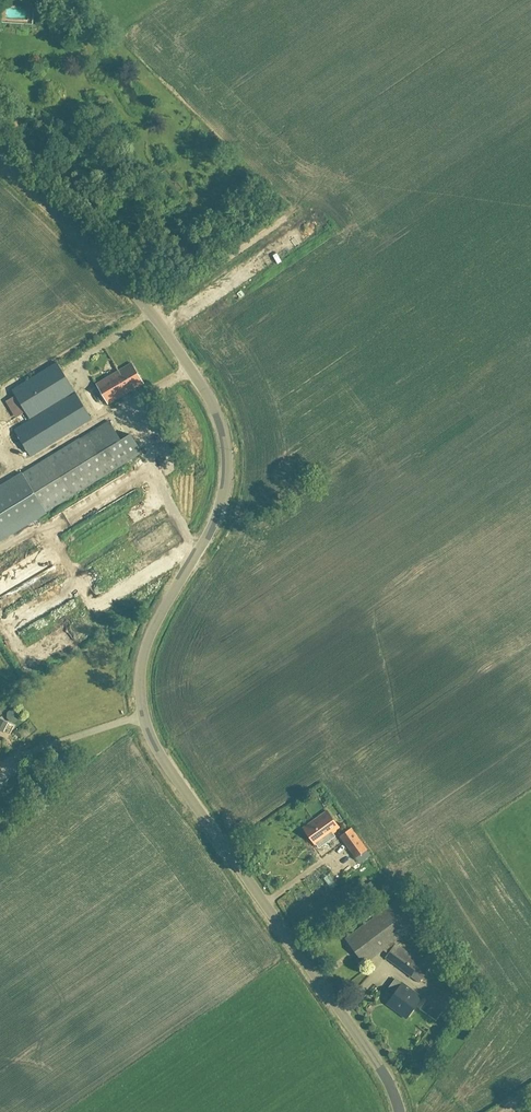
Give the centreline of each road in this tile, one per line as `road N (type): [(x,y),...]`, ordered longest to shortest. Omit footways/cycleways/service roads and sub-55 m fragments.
road 1 (unclassified): [(399,1111),(151,728),(146,670),(161,619),(225,506),(231,466),(226,423),(151,315),(0,160)]

